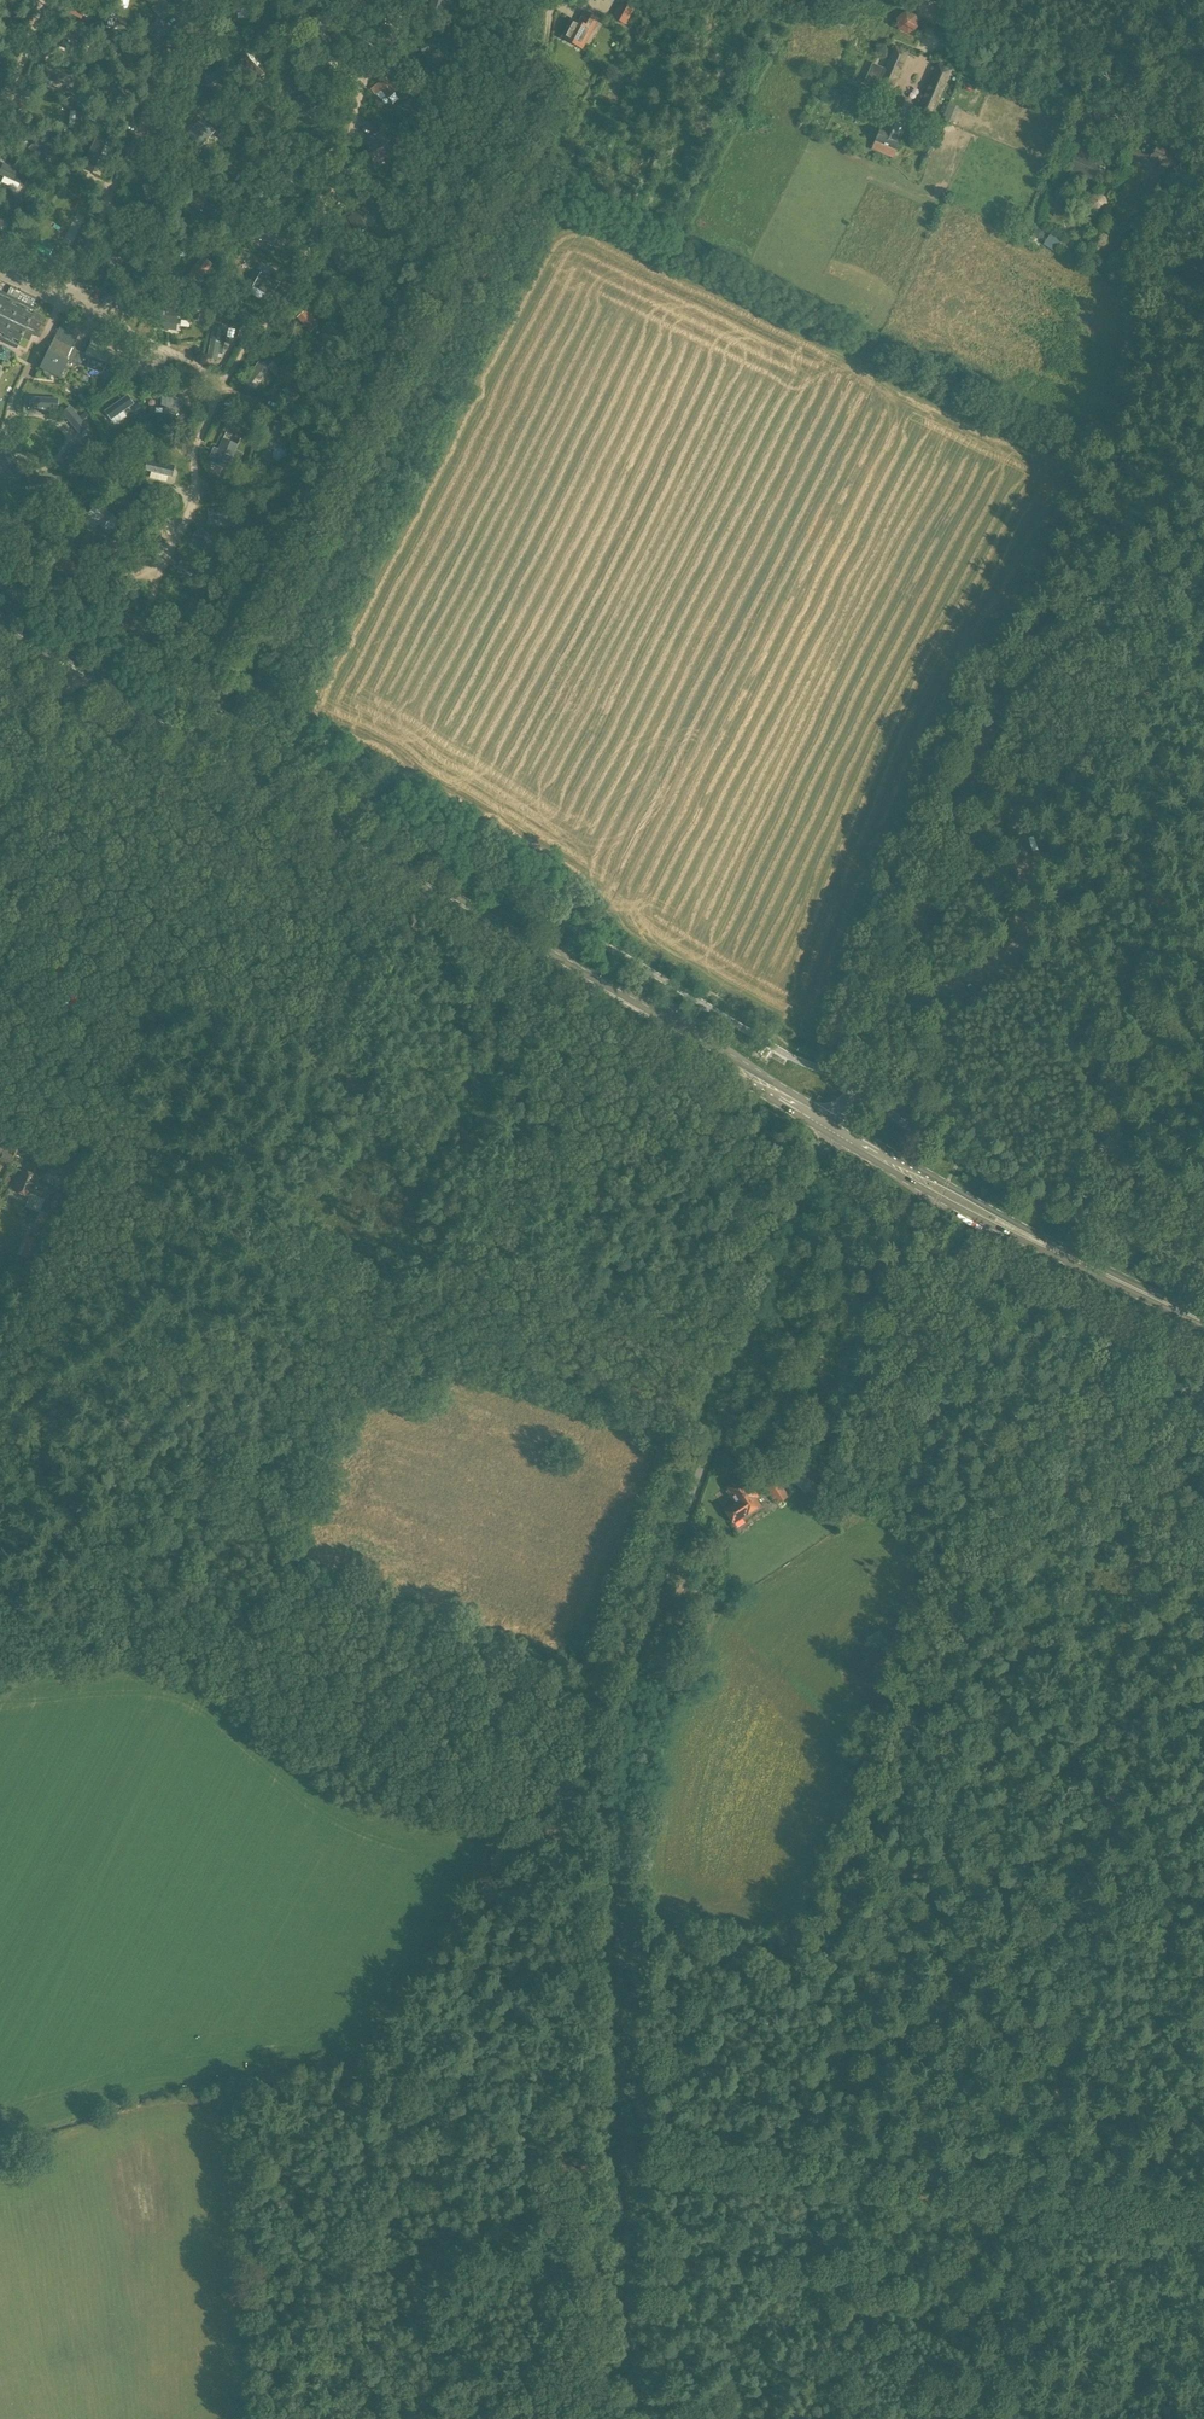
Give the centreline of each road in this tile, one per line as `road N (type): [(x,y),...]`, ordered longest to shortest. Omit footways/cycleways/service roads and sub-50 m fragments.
road 1 (unclassified): [(640,2418),(621,2264),(622,1759),(665,1573),(826,1133)]
road 2 (primary): [(826,1133),(80,668)]
road 3 (track): [(583,6),(550,10),(526,115),(199,744)]
road 4 (unclassified): [(826,1133),(992,718),(1029,670),(1203,538)]
road 5 (track): [(619,2152),(717,2155),(776,2175),(1203,2210)]
road 6 (track): [(324,1044),(540,1155),(682,1044),(708,1007)]
road 7 (primary): [(1203,1323),(826,1133)]
road 8 (track): [(0,863),(324,1044)]
road 9 (track): [(1203,1154),(1165,1041),(1117,966),(1049,944)]
road 10 (unclassified): [(80,668),(0,813)]

